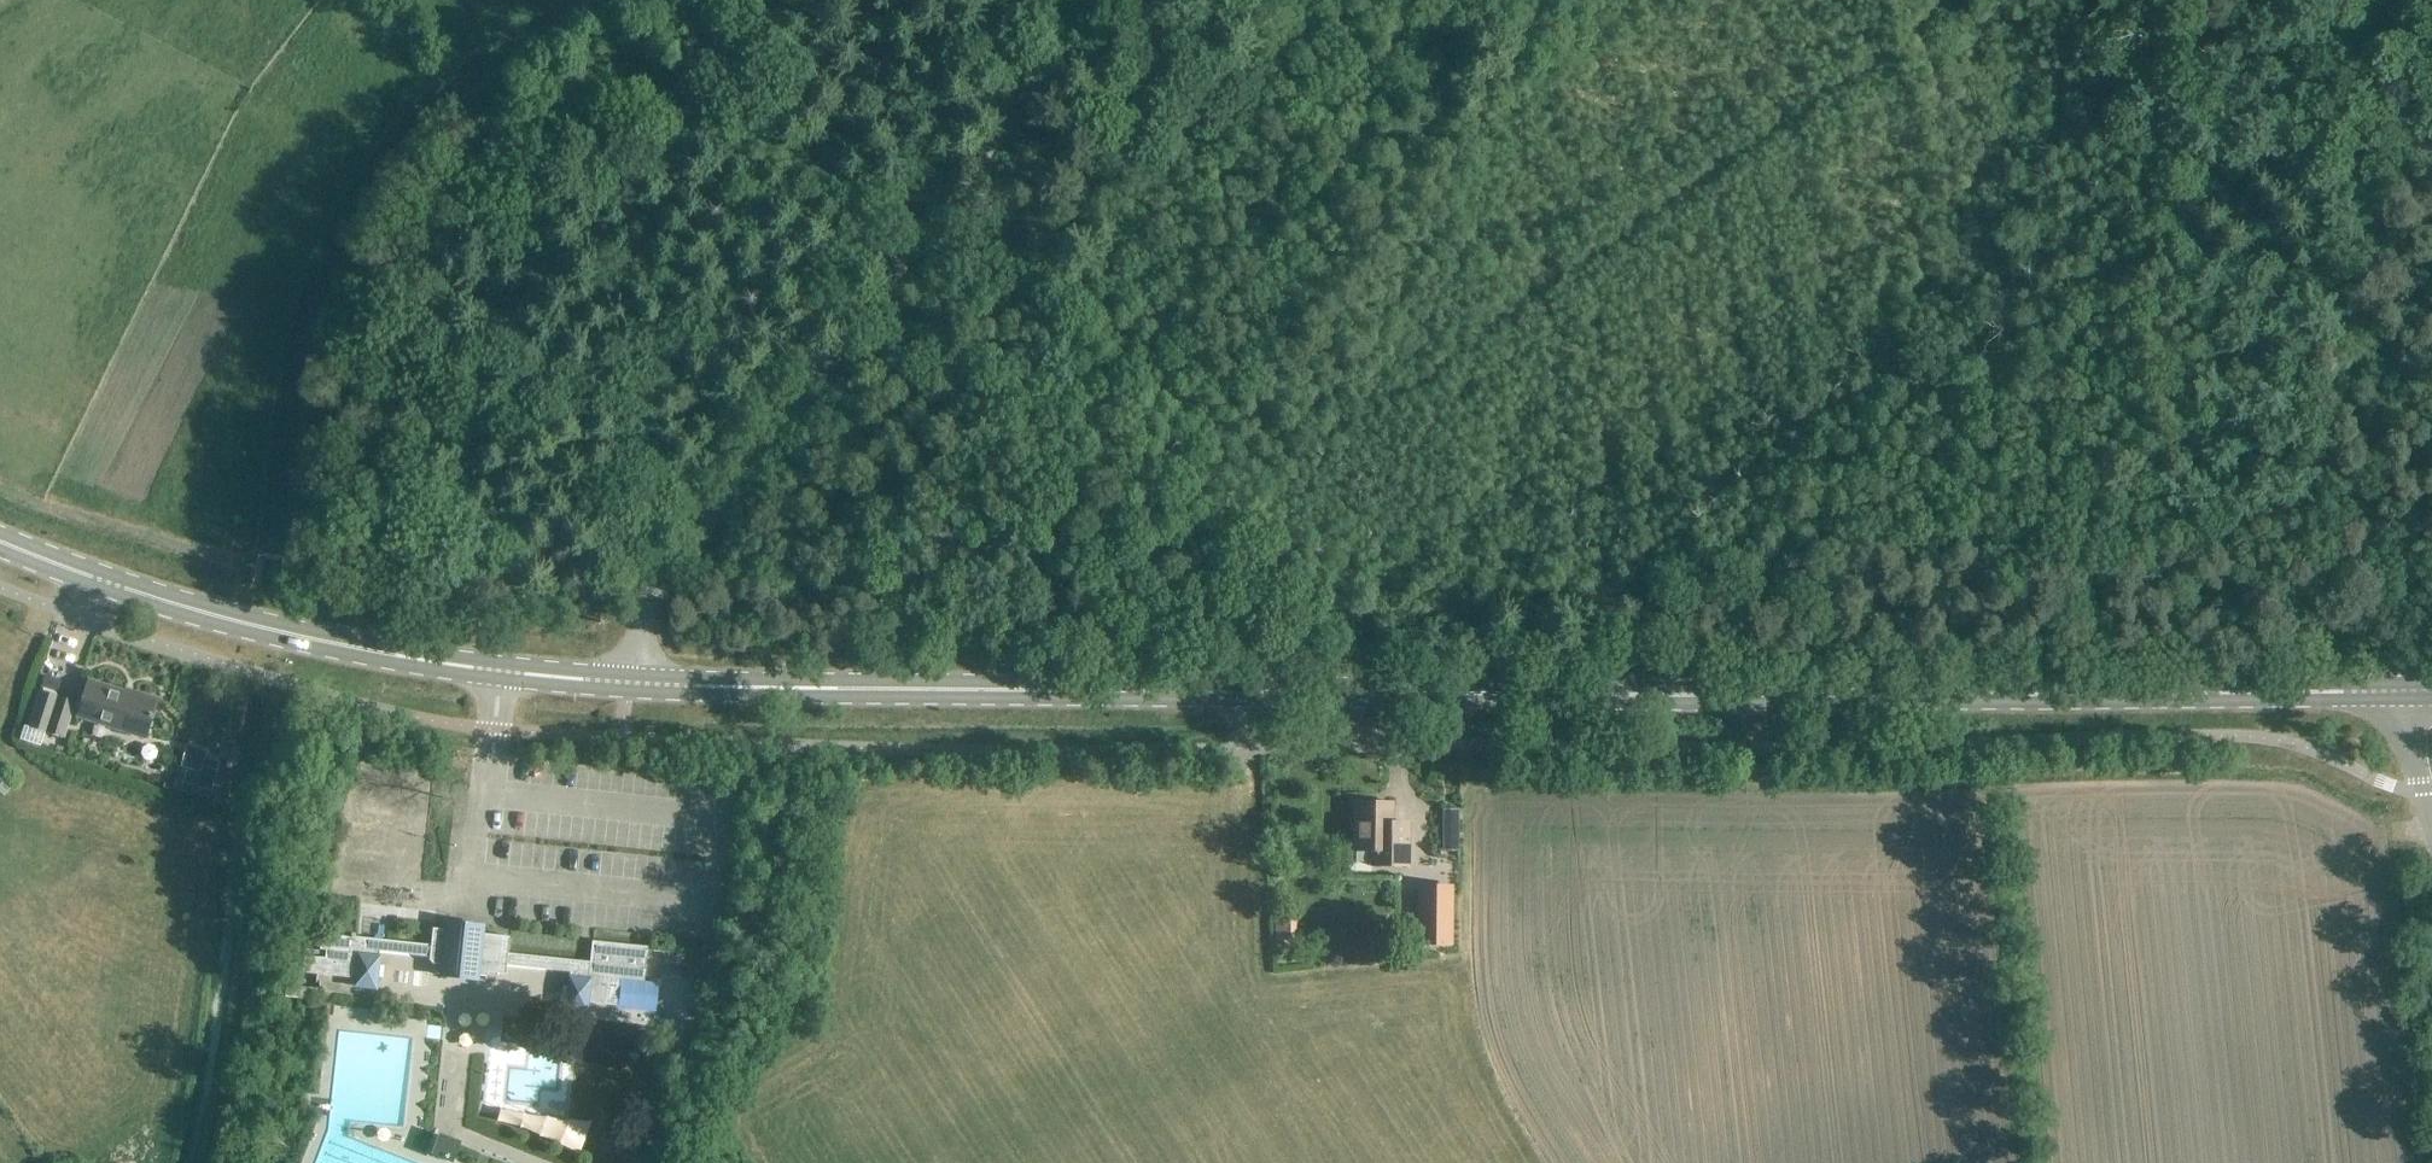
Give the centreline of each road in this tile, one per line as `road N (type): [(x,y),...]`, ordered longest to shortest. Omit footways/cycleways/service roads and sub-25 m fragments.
road 1 (secondary): [(2407,692),(1492,695),(637,684)]
road 2 (unclassified): [(637,684),(648,601),(1093,0)]
road 3 (secondary): [(489,671),(250,626),(0,543)]
road 4 (secondary): [(637,684),(510,673)]
road 5 (tertiary): [(2407,692),(2419,779),(2431,808)]

